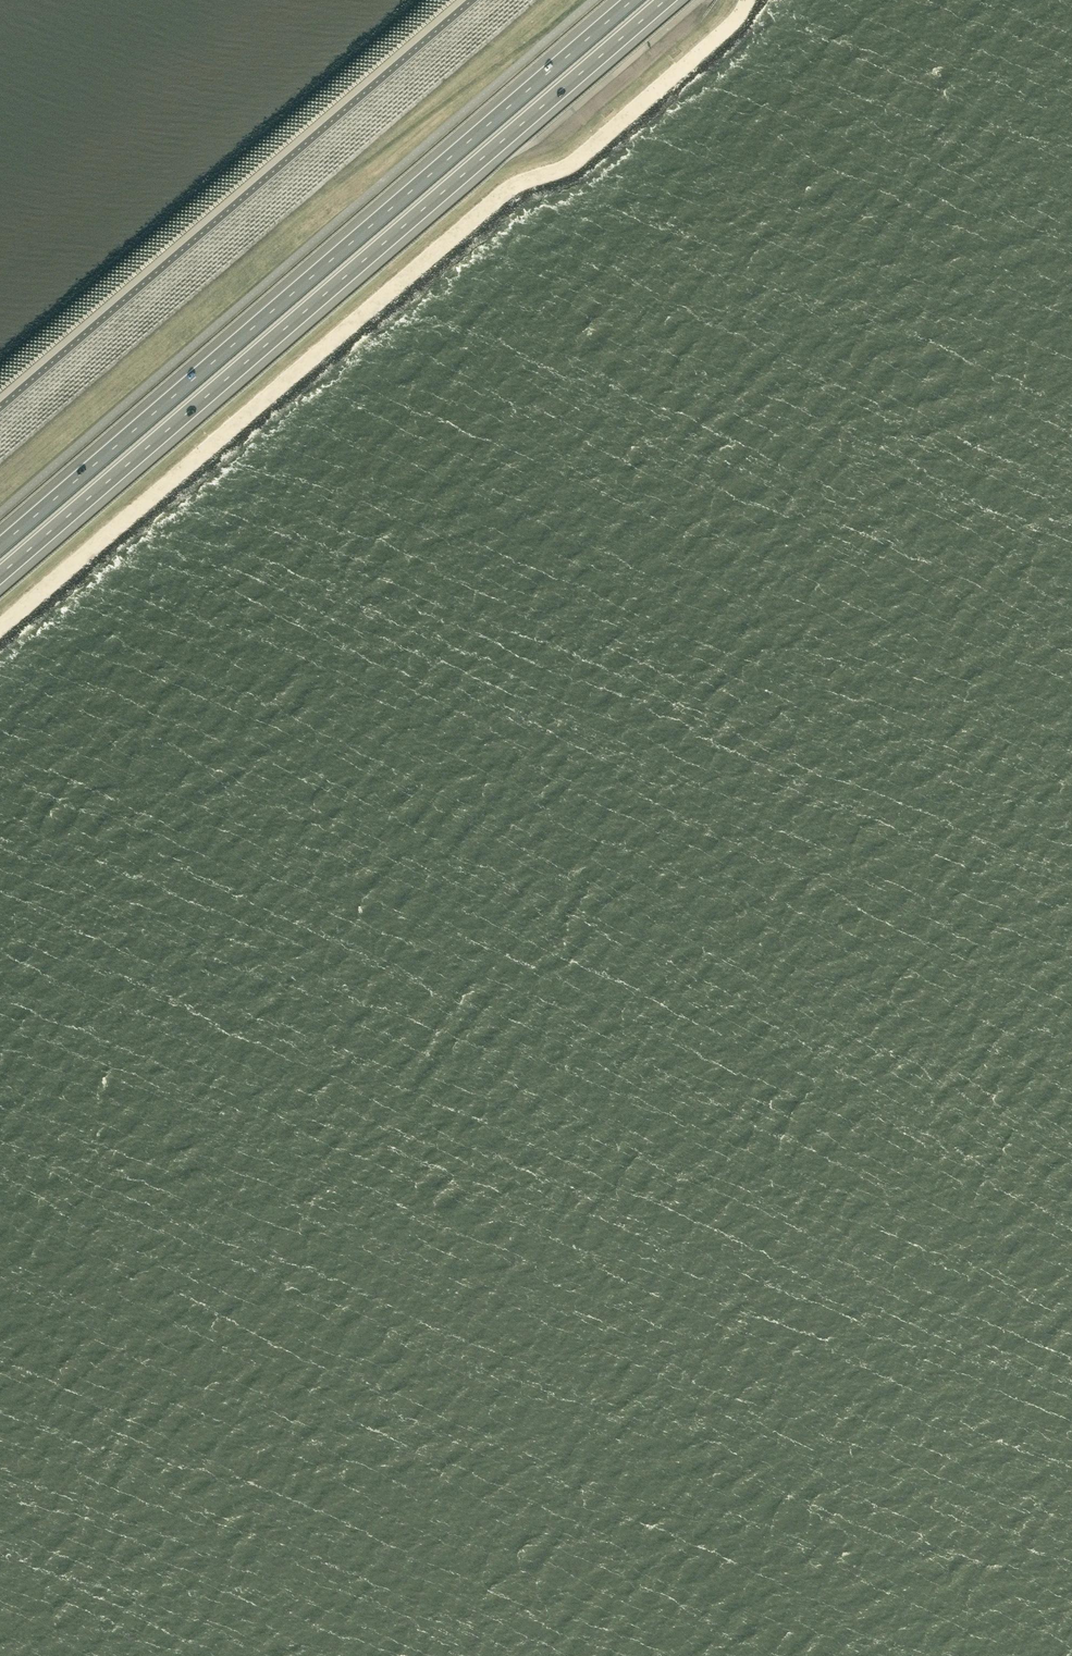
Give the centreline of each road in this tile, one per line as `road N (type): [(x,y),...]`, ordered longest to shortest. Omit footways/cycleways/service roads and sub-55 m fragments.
road 1 (motorway): [(0,578),(668,0)]
road 2 (motorway): [(632,0),(0,546)]

